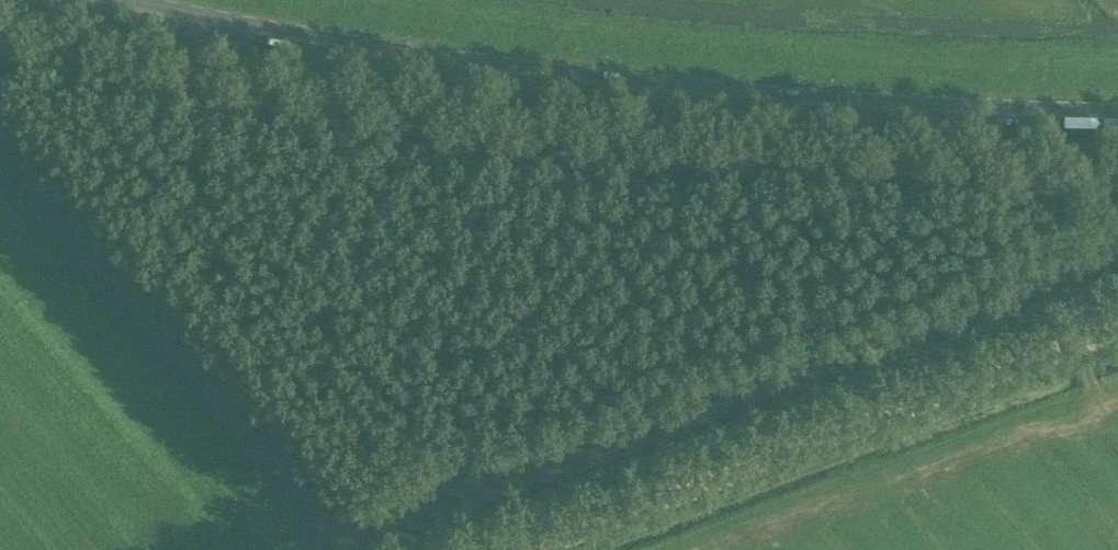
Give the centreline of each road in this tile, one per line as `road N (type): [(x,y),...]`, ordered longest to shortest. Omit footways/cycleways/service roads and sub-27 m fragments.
road 1 (primary): [(1117,106),(798,93),(574,73),(137,0)]
road 2 (unclassified): [(545,549),(1117,340)]

